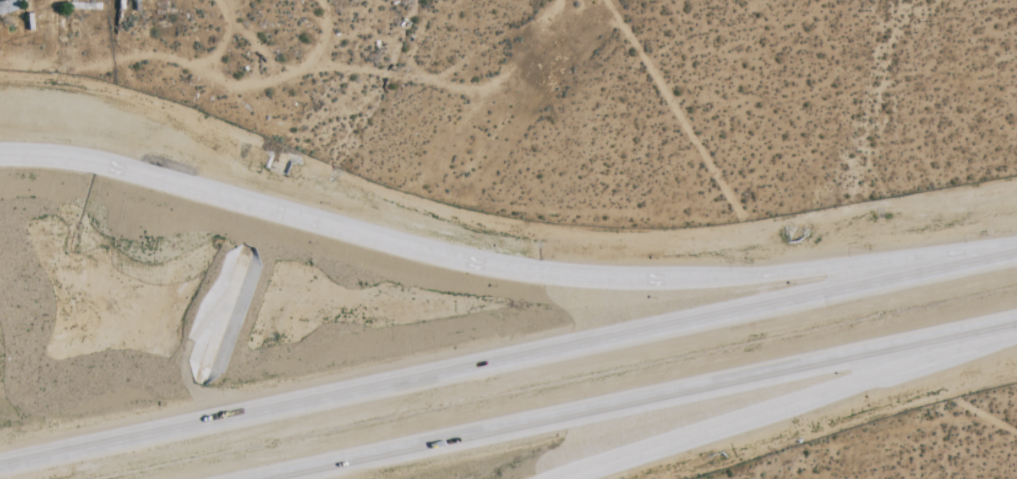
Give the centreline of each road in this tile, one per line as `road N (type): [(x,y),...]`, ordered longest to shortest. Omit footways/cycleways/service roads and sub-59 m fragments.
road 1 (motorway): [(1016,254),(0,465)]
road 2 (motorway): [(1016,248),(776,275),(602,278),(418,250),(106,164),(0,154)]
road 3 (motorway): [(254,478),(1016,322)]
road 4 (motorway): [(558,478),(1016,327)]

